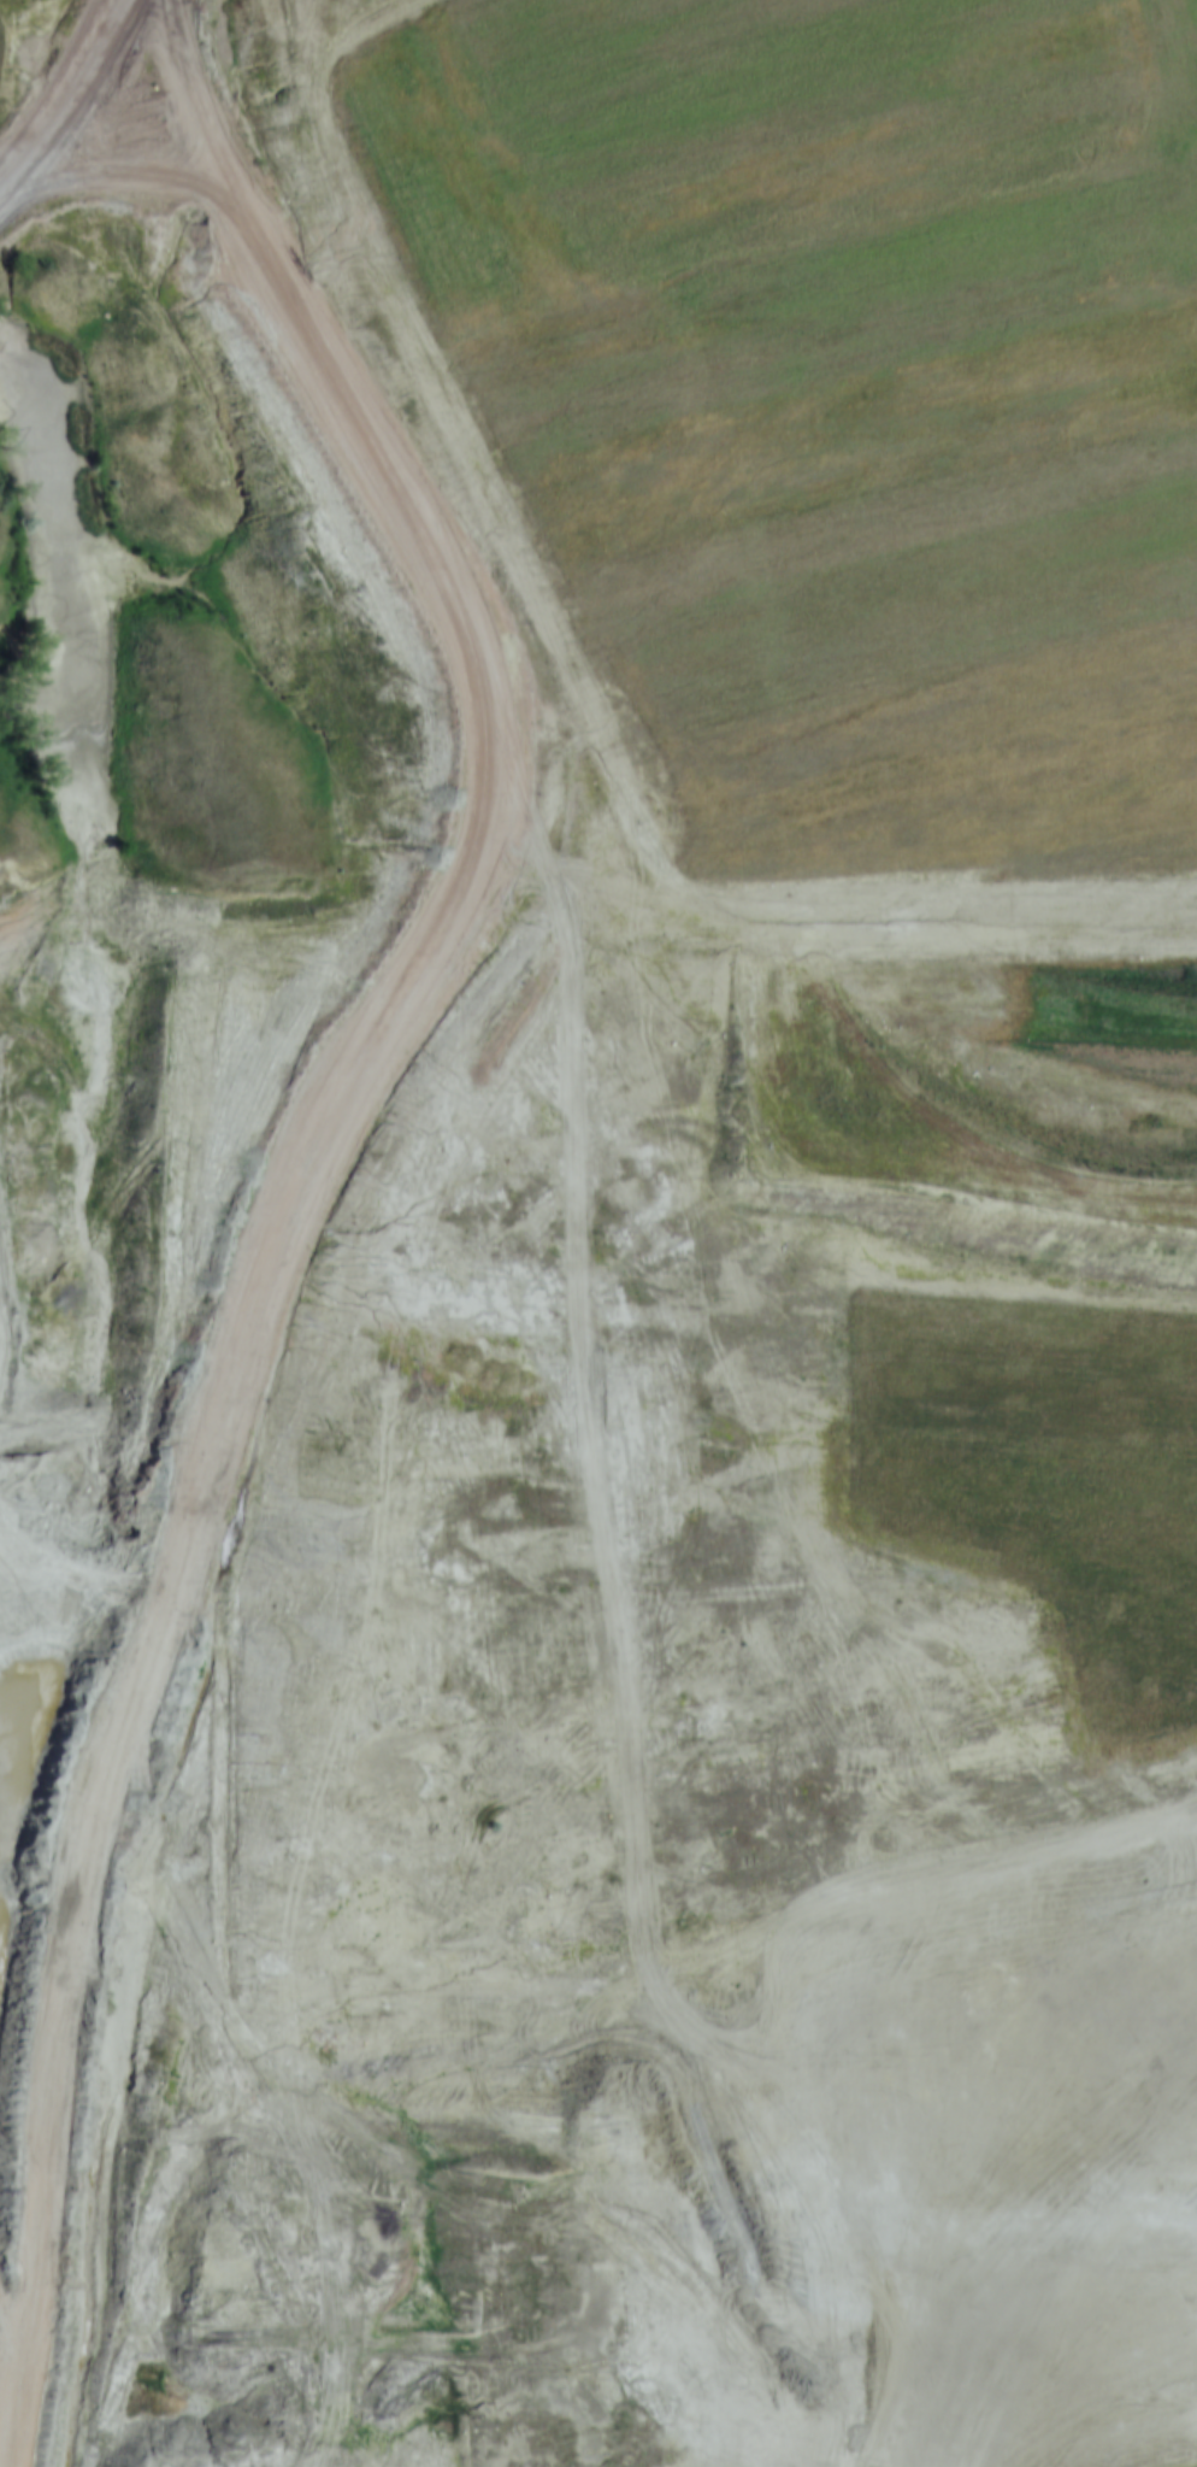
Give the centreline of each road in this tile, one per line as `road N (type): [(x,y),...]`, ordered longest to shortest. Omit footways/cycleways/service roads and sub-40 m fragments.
road 1 (track): [(1196,922),(0,919)]
road 2 (residential): [(352,0),(0,206)]

